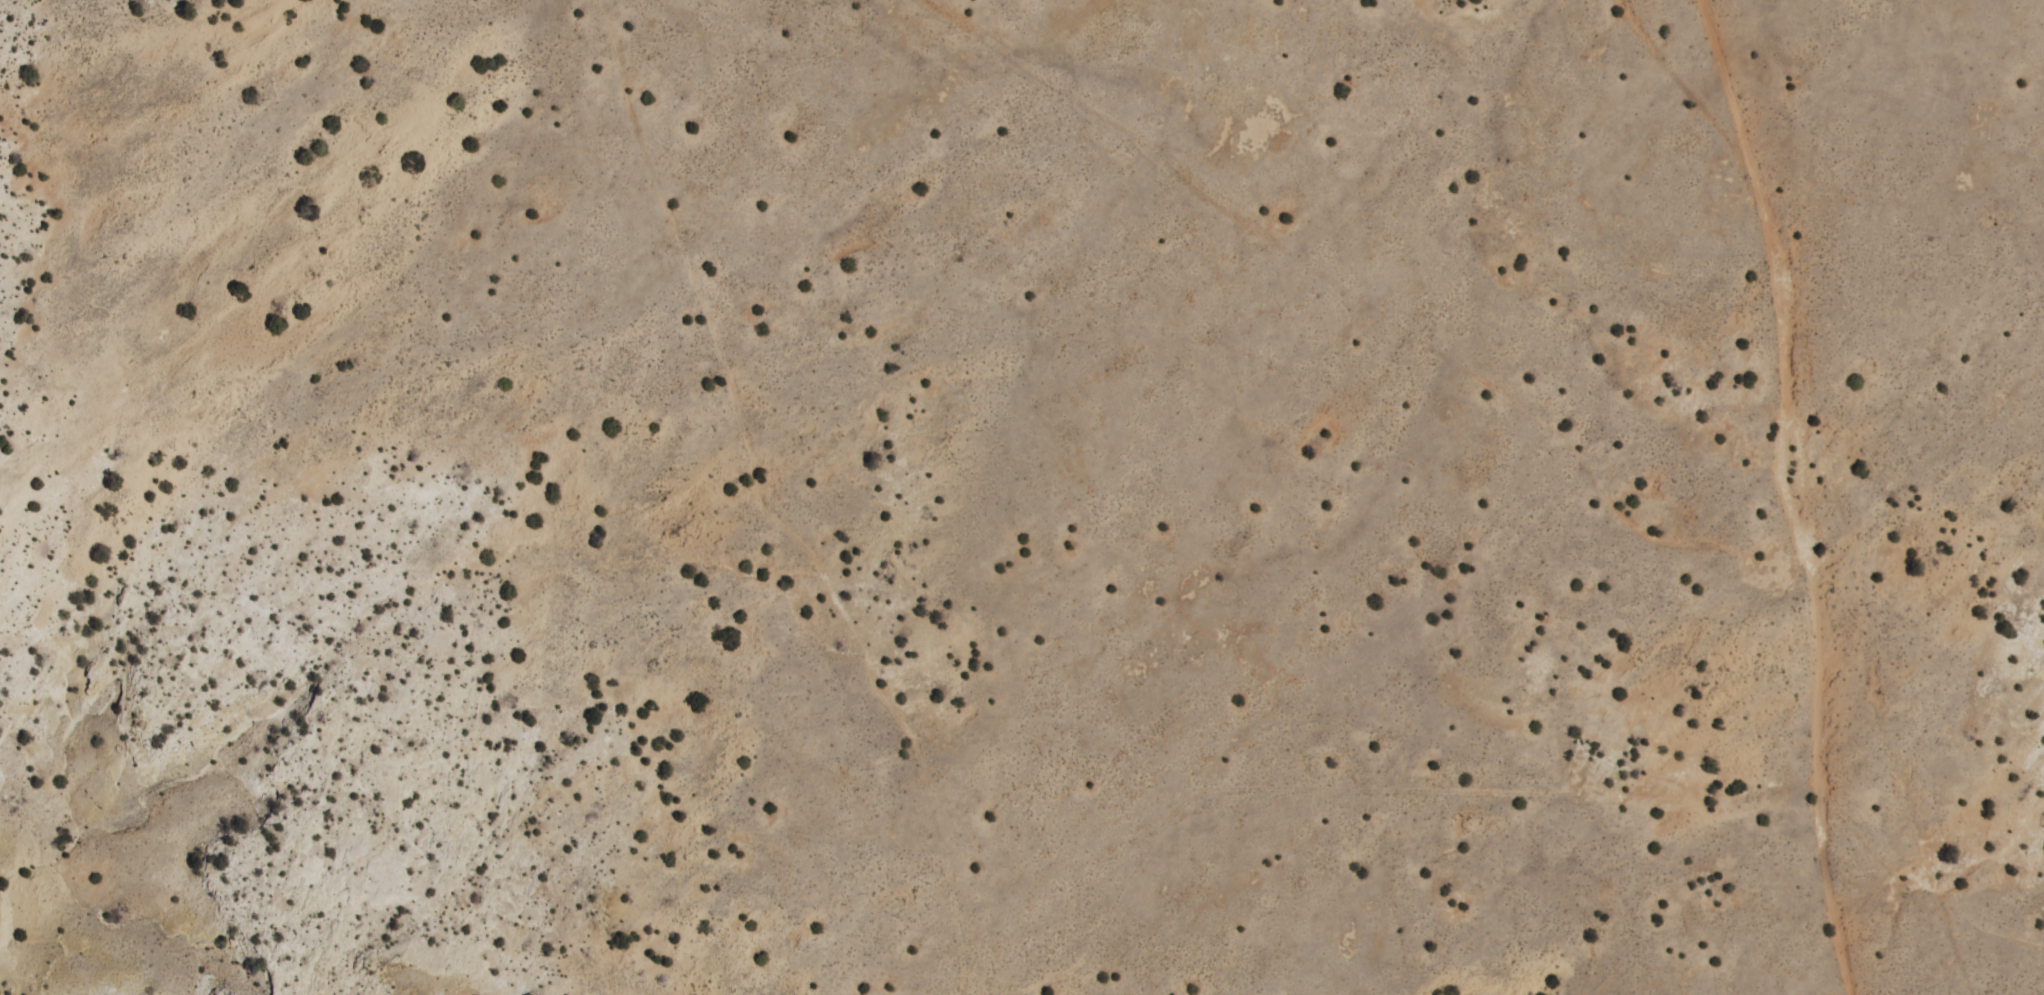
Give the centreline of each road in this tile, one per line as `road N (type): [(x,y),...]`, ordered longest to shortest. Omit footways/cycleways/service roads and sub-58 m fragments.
road 1 (track): [(1890,994),(1866,904),(1829,326),(1782,179),(1638,0)]

